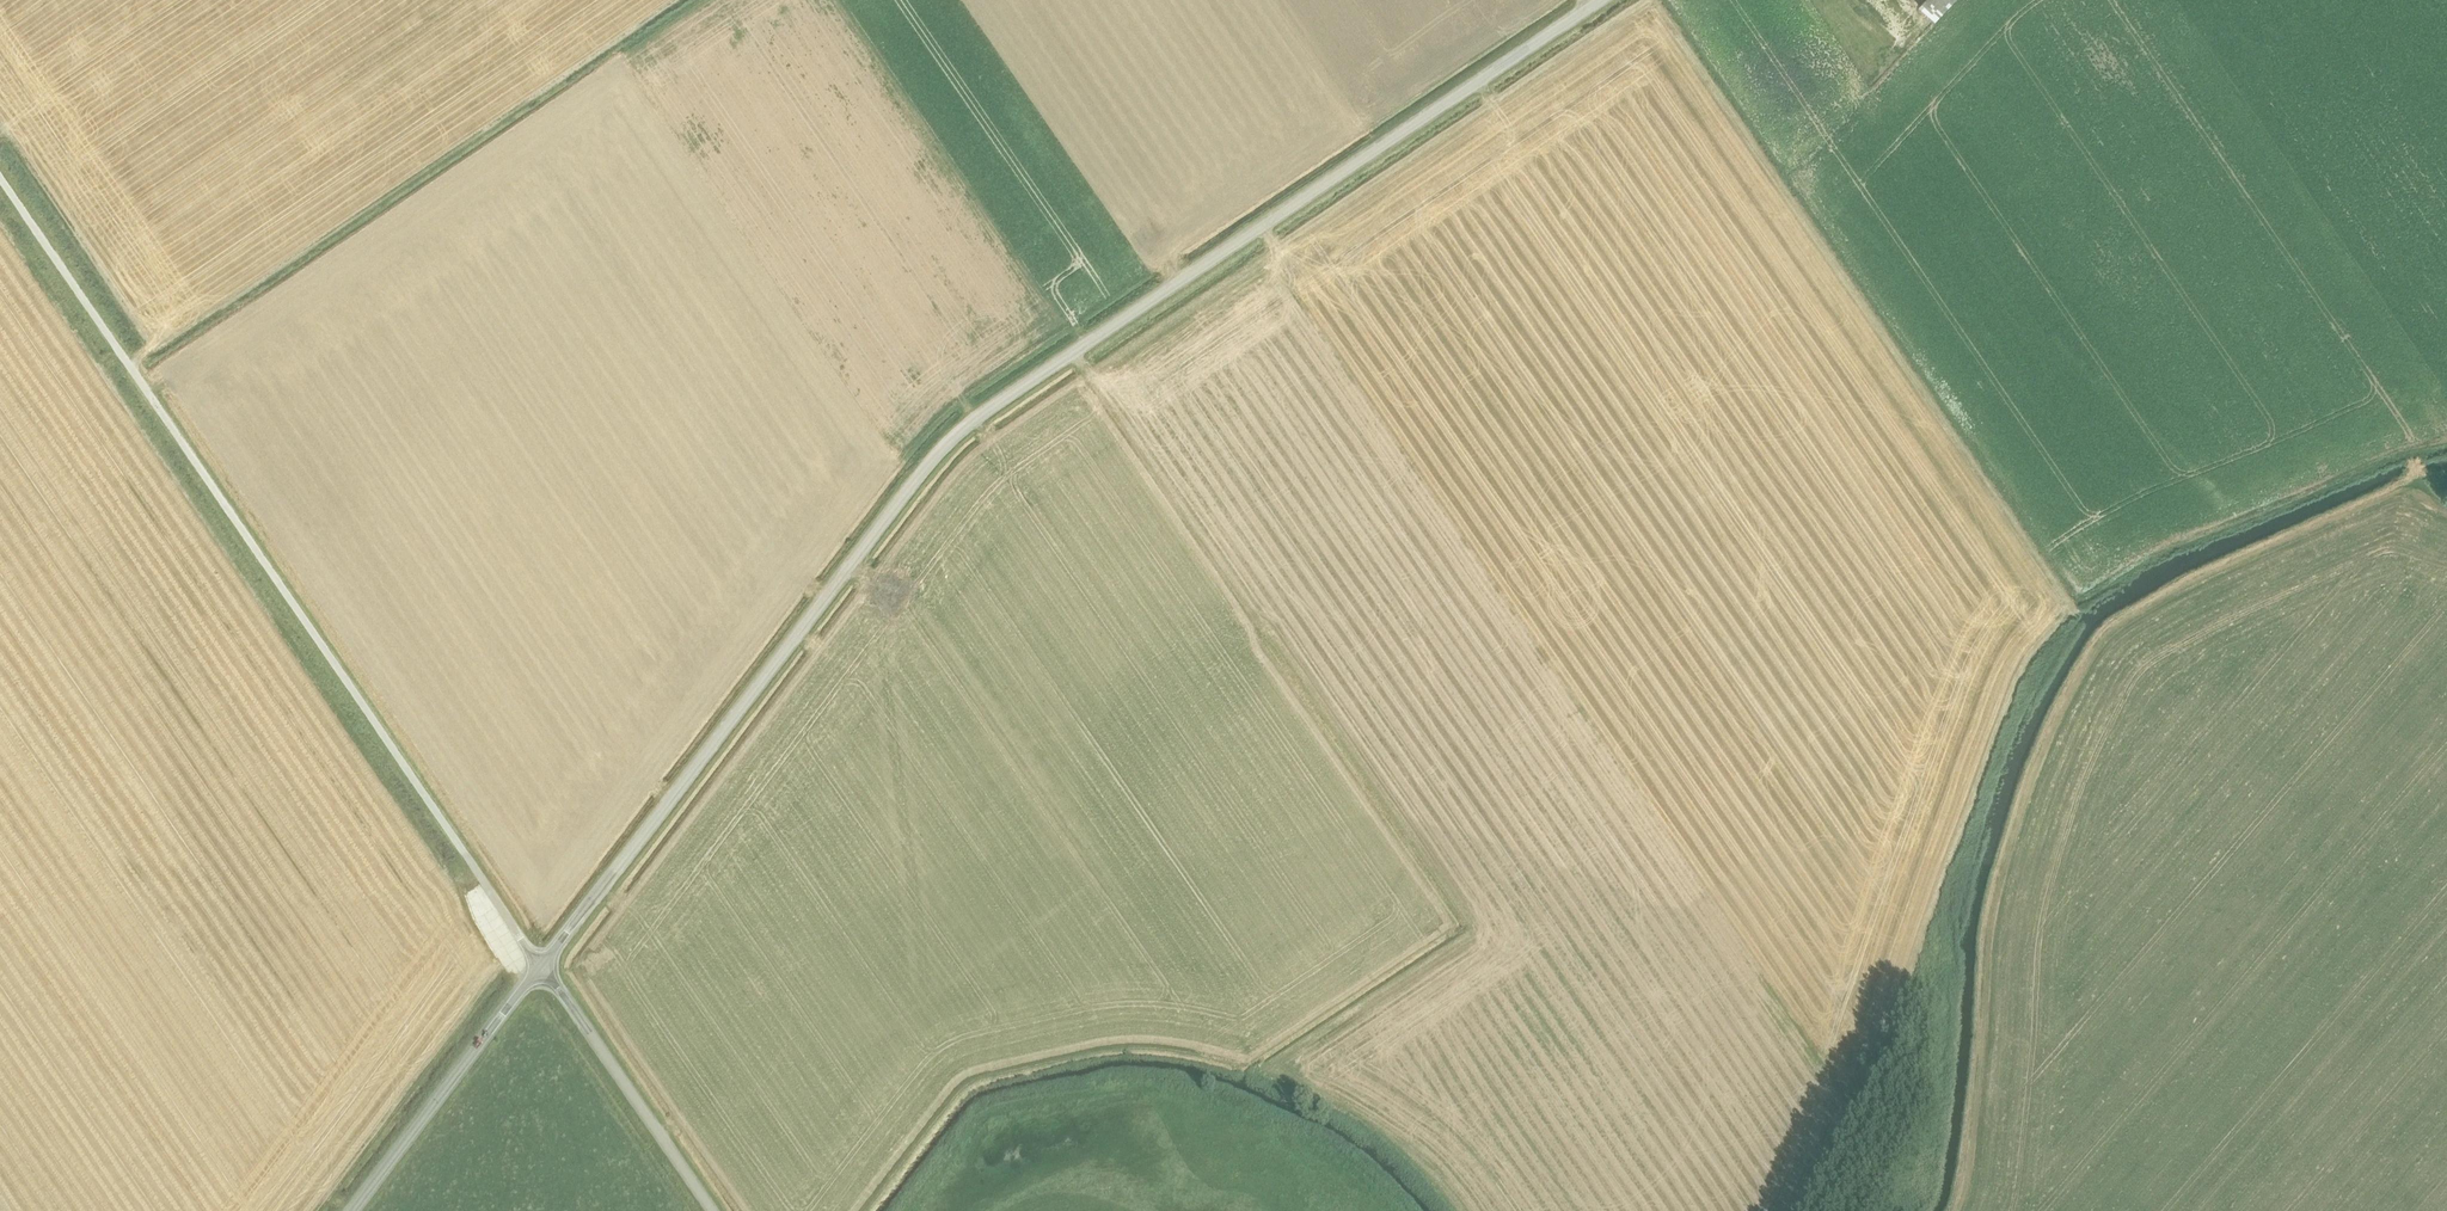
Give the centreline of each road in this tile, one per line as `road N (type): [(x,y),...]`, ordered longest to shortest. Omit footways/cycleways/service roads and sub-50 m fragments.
road 1 (unclassified): [(541,967),(953,444),(1592,5)]
road 2 (unclassified): [(541,967),(0,177)]
road 3 (unclassified): [(353,1210),(541,967)]
road 4 (unclassified): [(713,1210),(541,967)]

